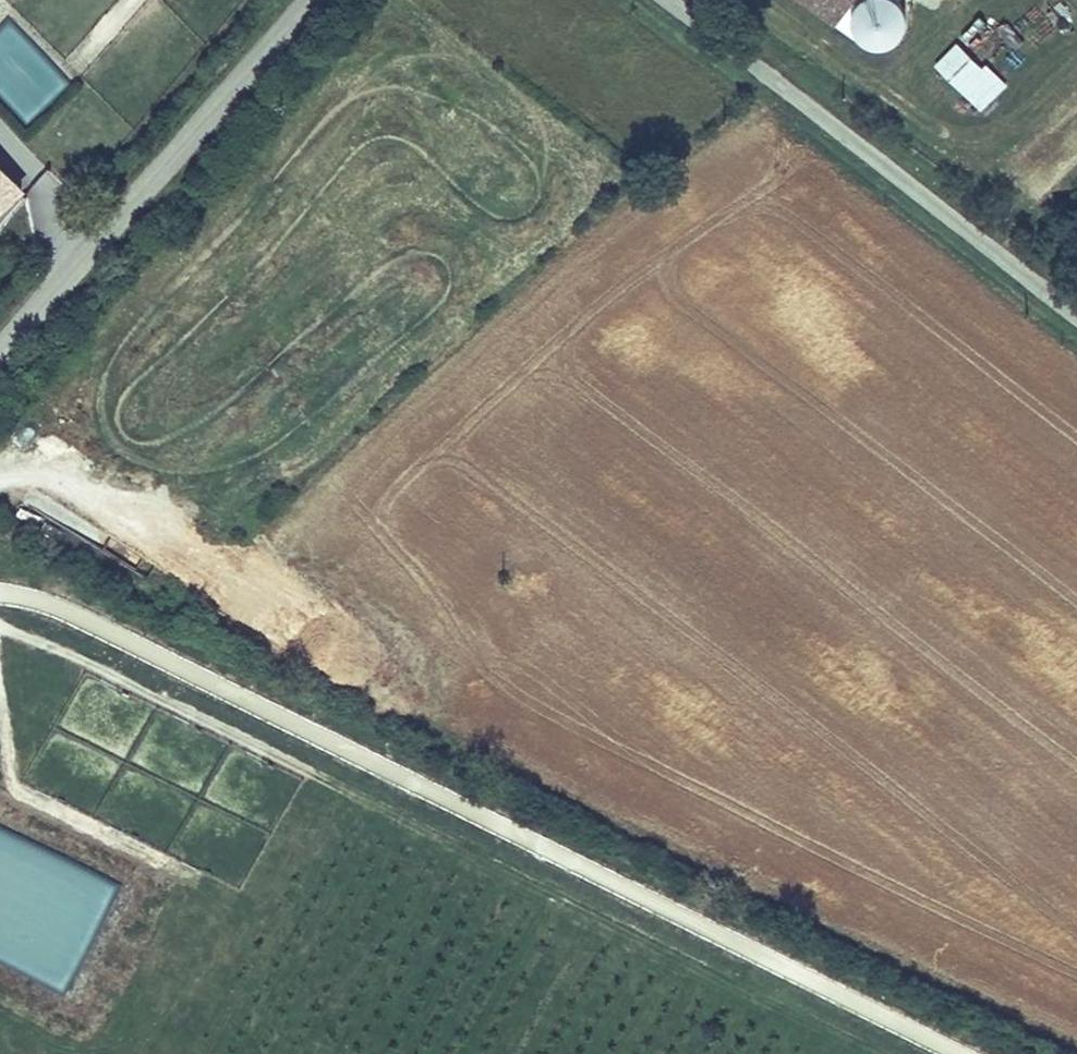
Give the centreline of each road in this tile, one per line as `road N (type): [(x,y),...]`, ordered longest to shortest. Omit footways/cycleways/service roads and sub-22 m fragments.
road 1 (unclassified): [(677,0),(1076,310)]
road 2 (tertiary): [(313,0),(0,350)]

